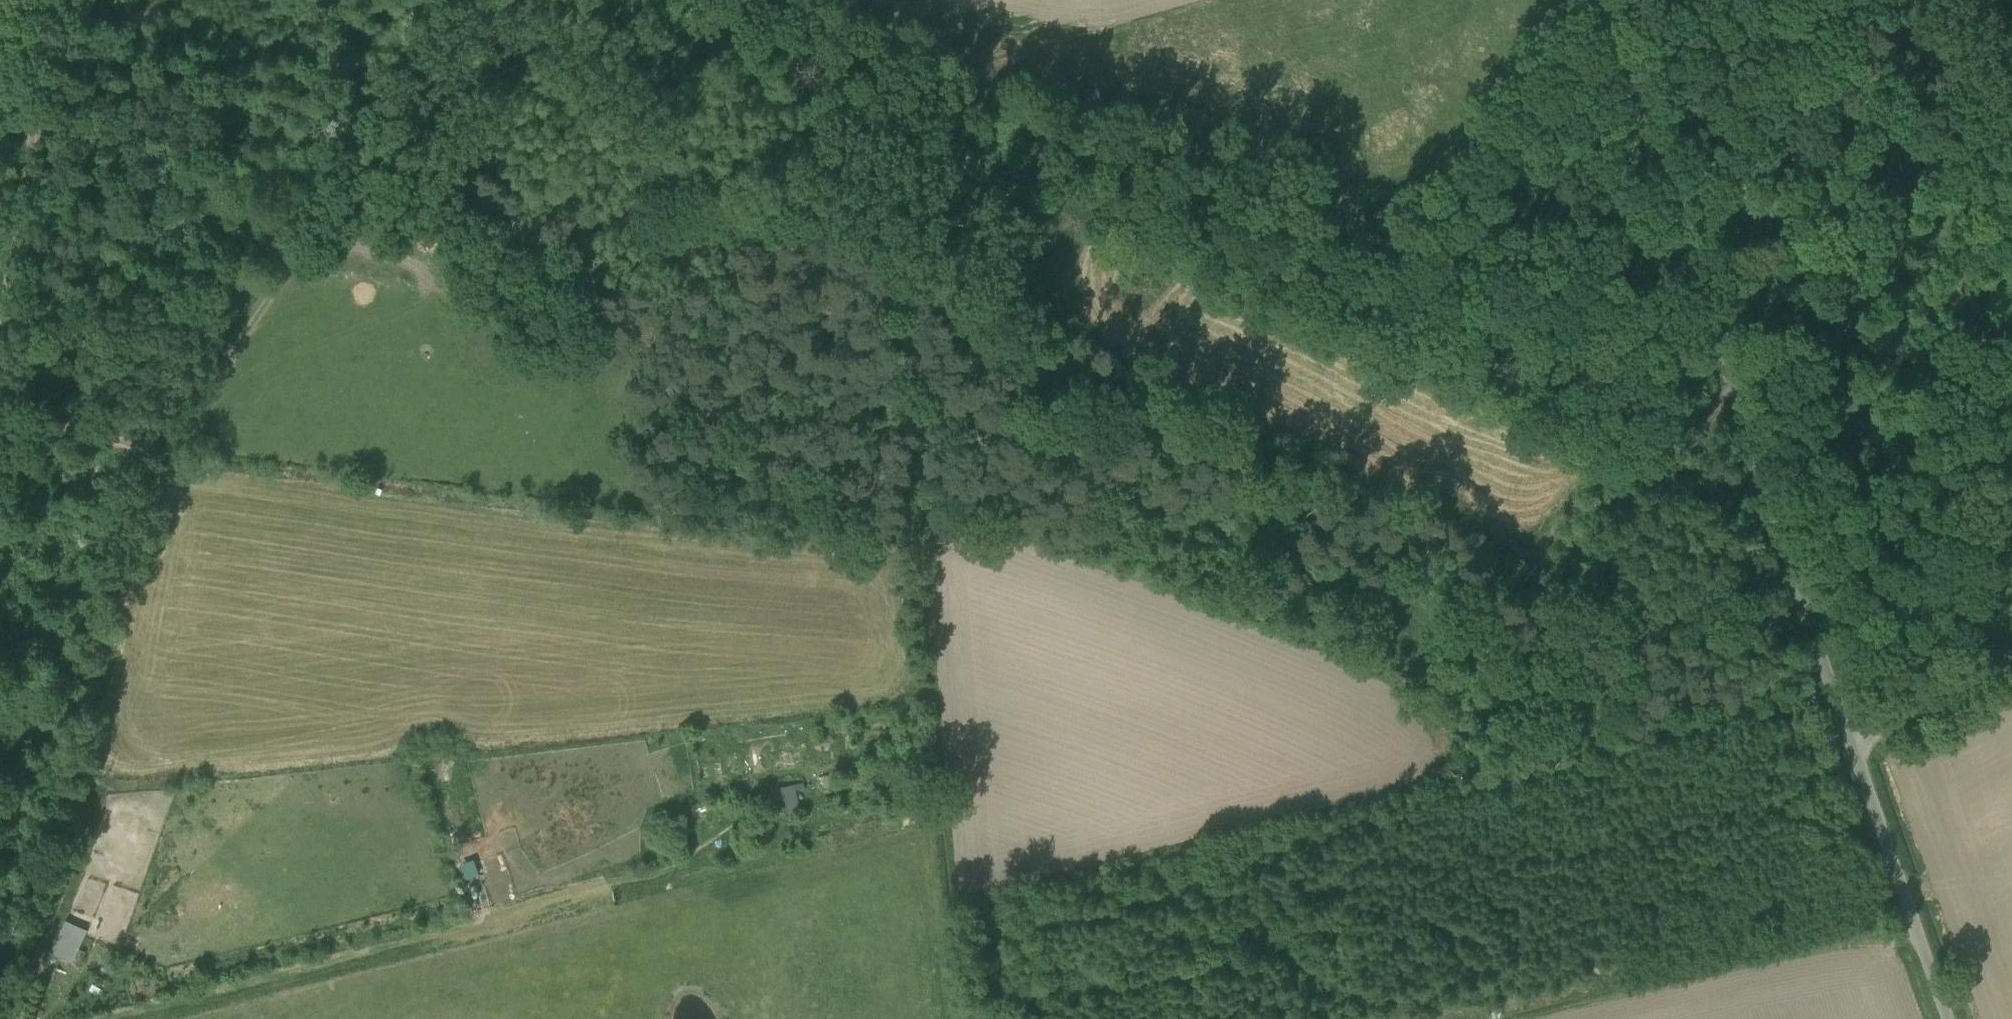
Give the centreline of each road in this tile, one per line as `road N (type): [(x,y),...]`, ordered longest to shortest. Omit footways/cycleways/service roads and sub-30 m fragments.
road 1 (unclassified): [(1848,735),(1594,0)]
road 2 (track): [(684,865),(102,1018)]
road 3 (unclassified): [(51,0),(0,345)]
road 4 (unclassified): [(1949,1018),(1848,735)]
road 5 (unclassified): [(2011,649),(1848,735)]

